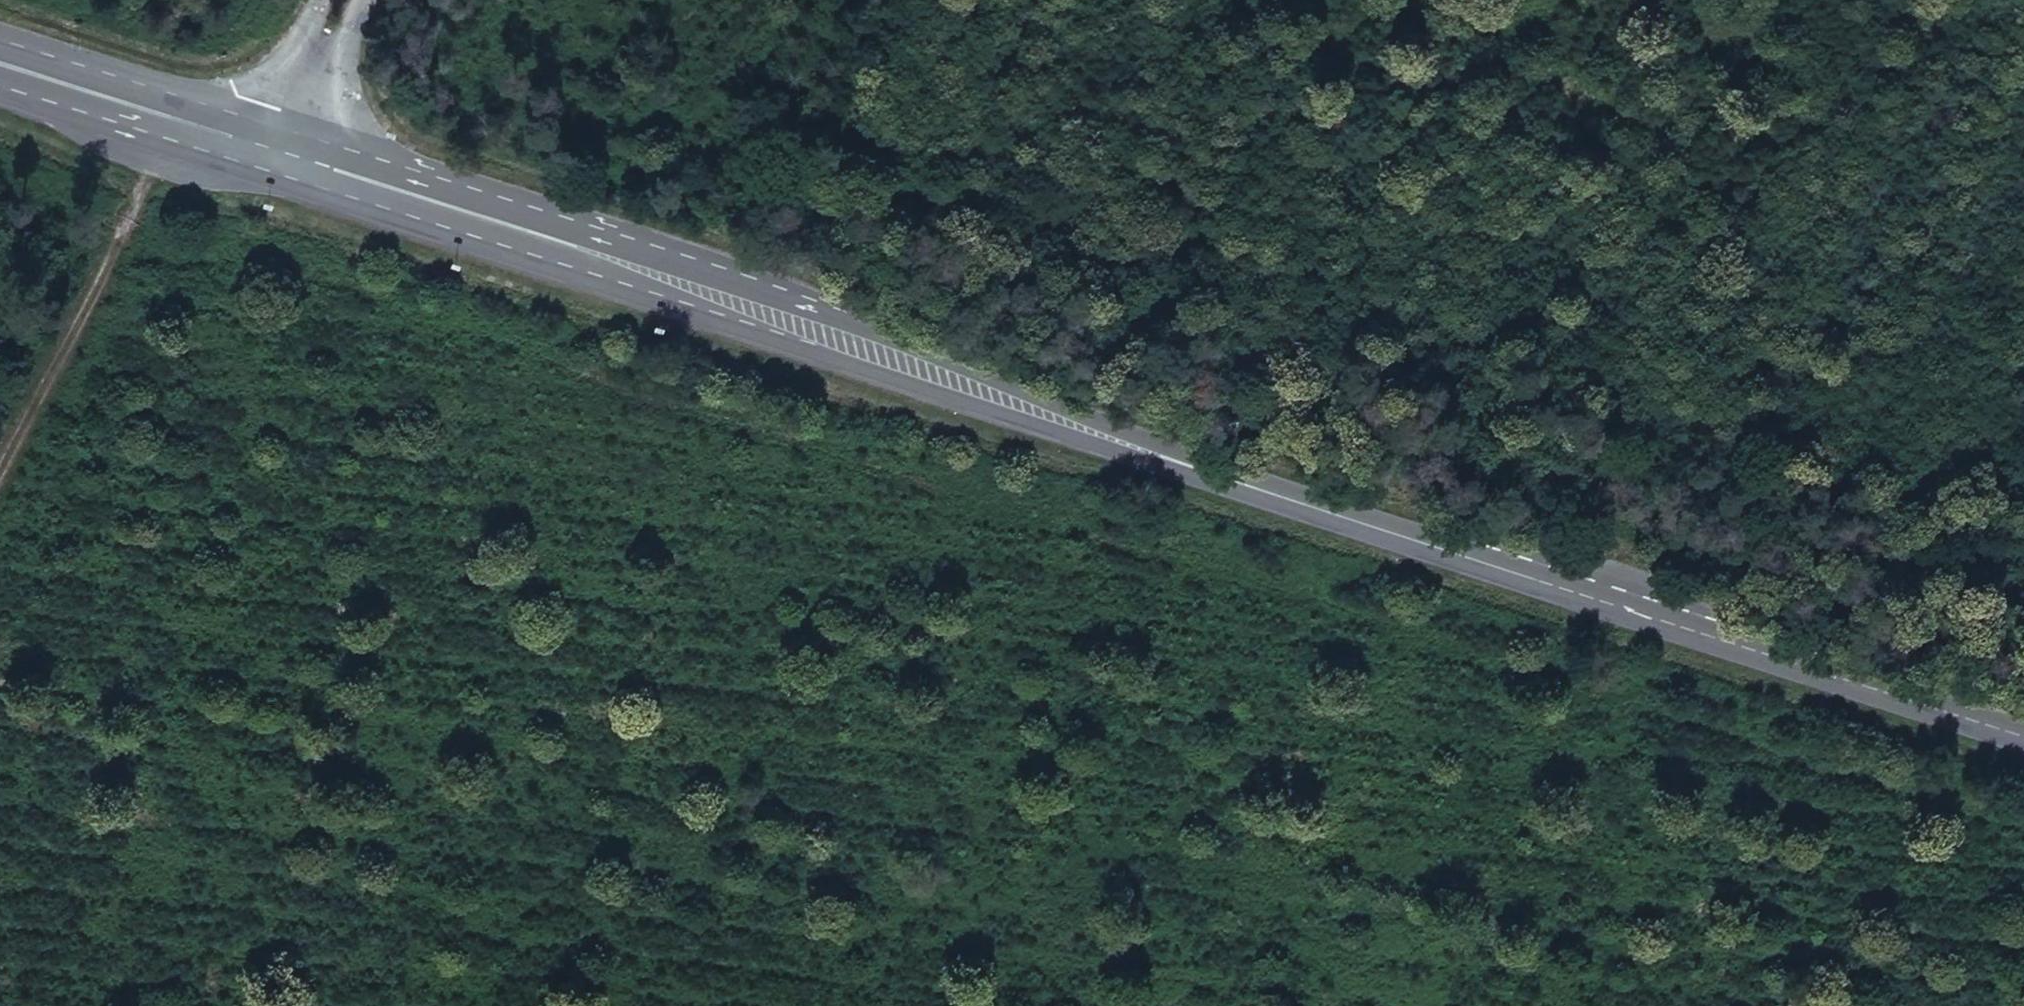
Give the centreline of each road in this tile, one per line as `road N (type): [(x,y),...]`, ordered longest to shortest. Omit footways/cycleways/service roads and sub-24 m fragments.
road 1 (secondary): [(2023,717),(279,150)]
road 2 (track): [(174,121),(0,476)]
road 3 (secondary): [(279,150),(0,69)]
road 4 (unclassified): [(279,150),(351,0)]

